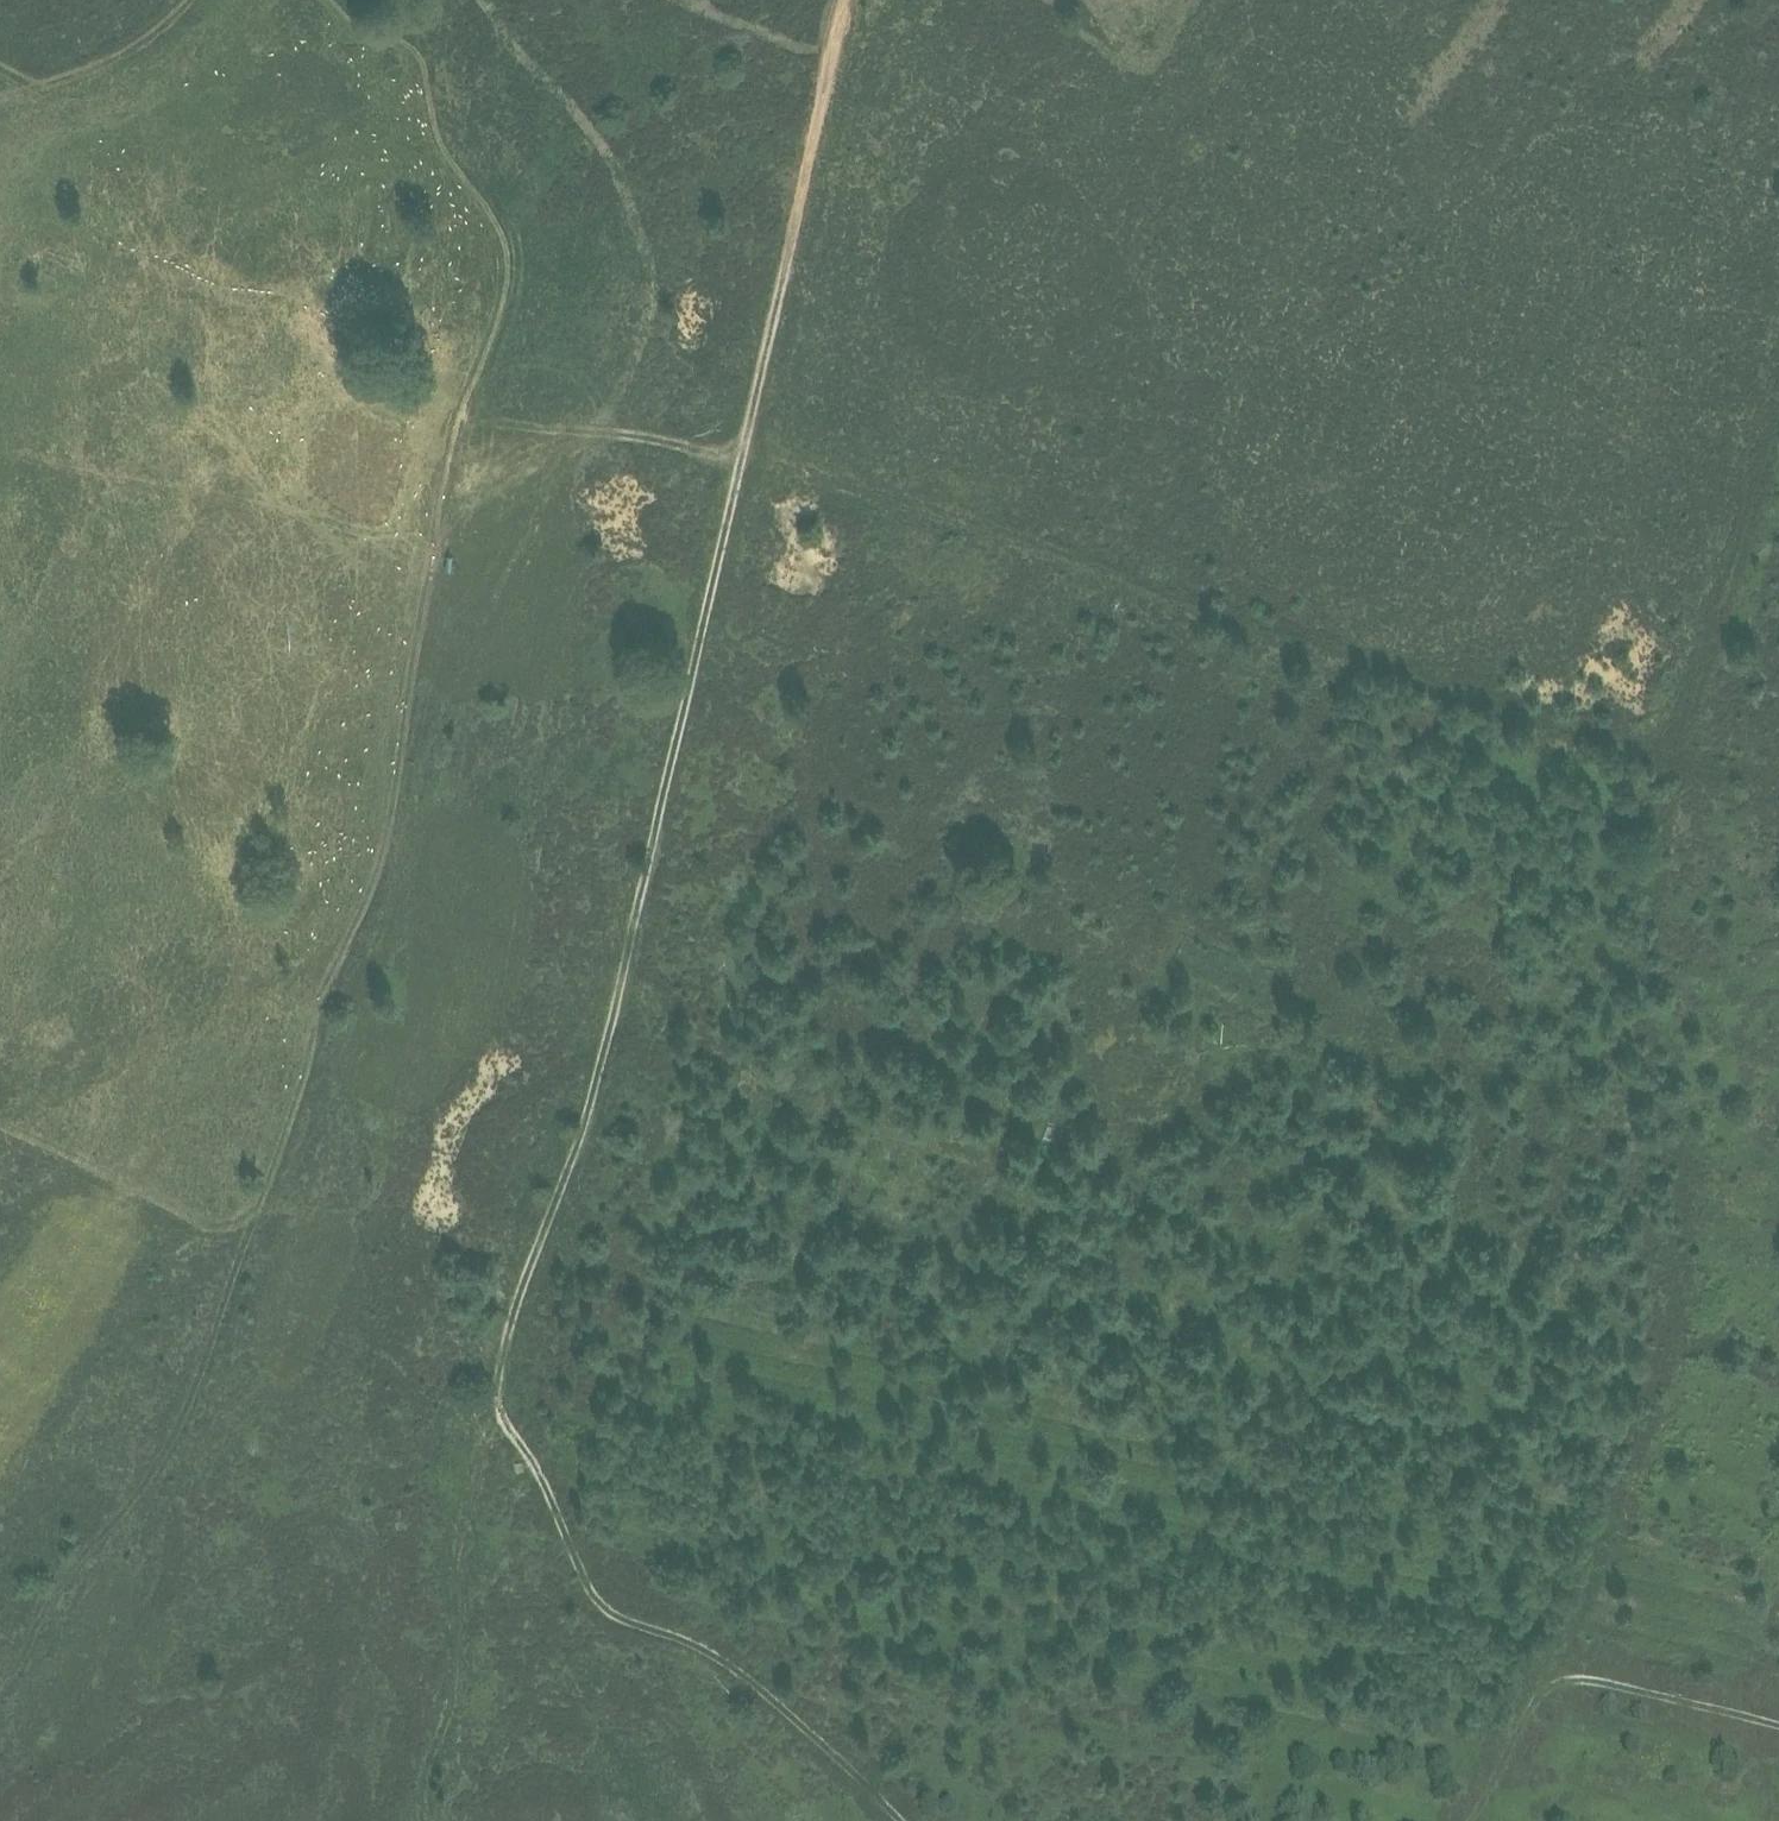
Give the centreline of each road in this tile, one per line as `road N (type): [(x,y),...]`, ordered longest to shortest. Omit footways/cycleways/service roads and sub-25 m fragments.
road 1 (track): [(911,1820),(752,1674),(604,1605),(547,1474),(498,1396),(511,1329),(572,1151),(854,0)]
road 2 (track): [(1778,1727),(1579,1678),(1558,1683),(1538,1695),(1463,1820)]

